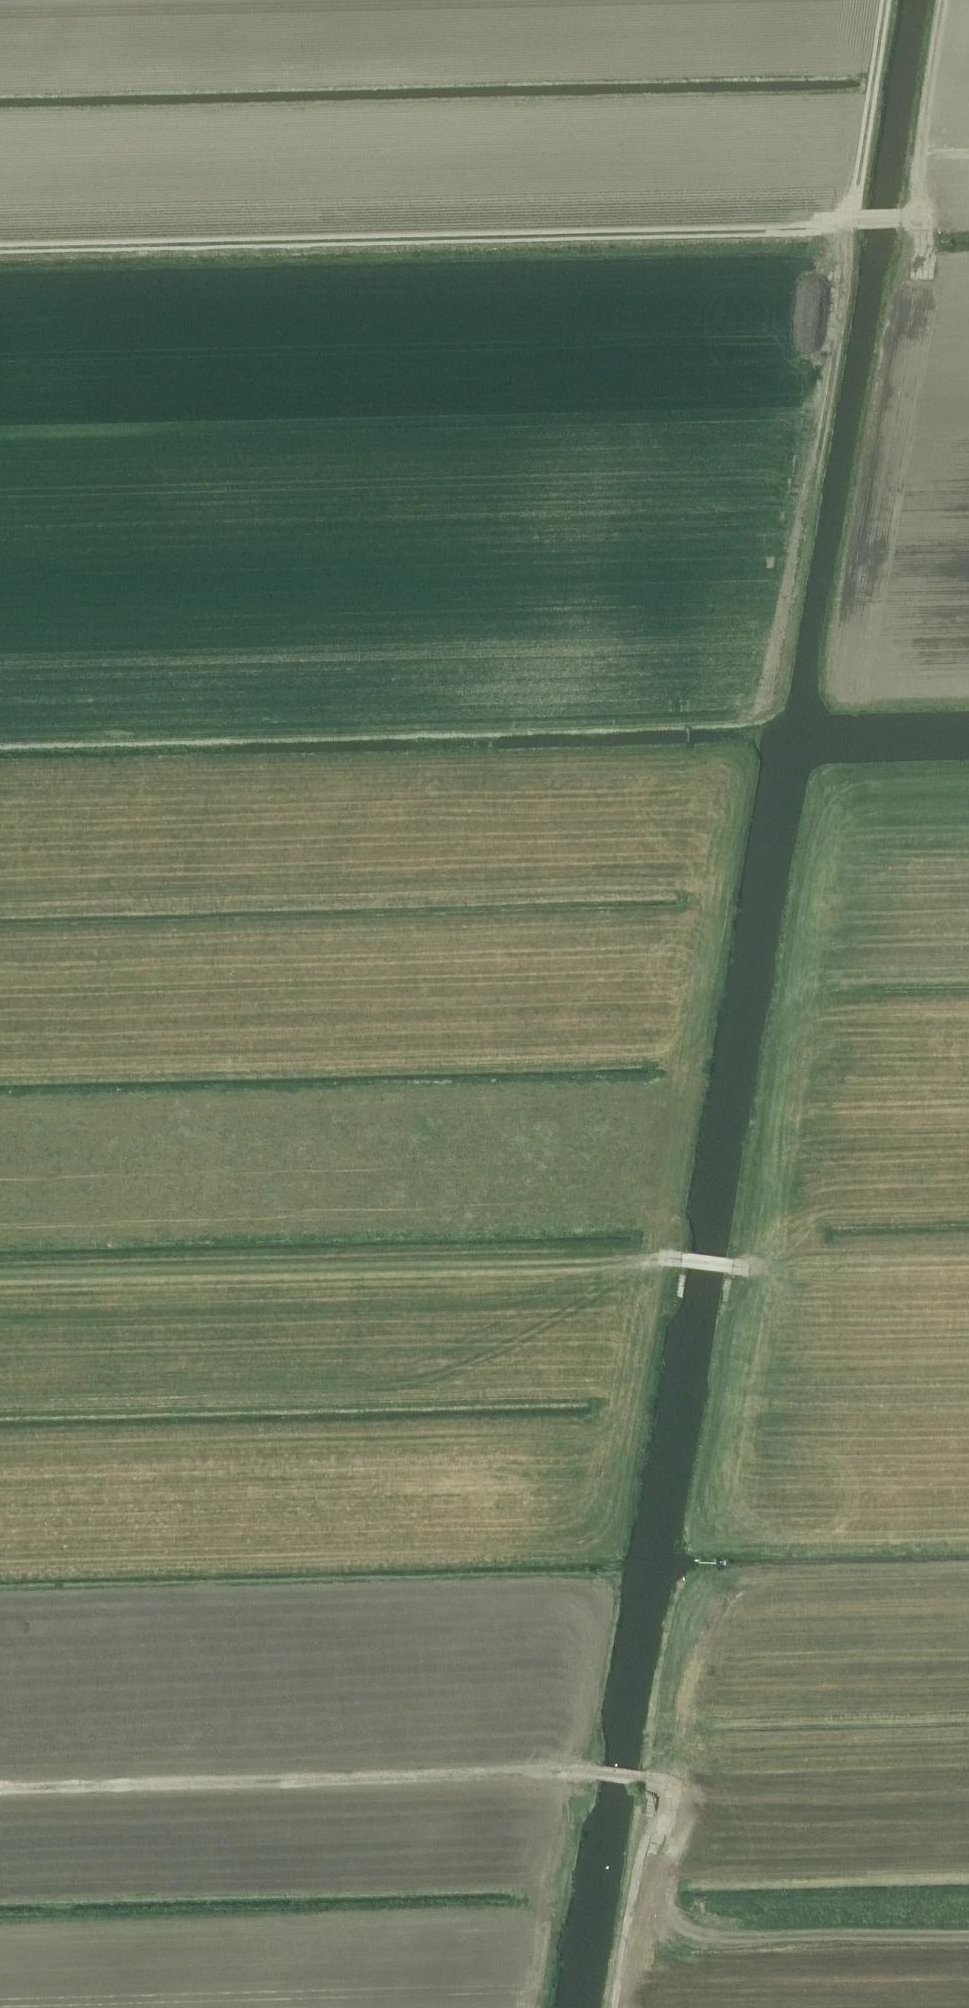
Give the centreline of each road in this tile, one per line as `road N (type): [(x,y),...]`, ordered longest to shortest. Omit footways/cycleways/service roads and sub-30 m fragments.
road 1 (track): [(619,2007),(660,1778),(590,1772),(0,1789)]
road 2 (track): [(968,1958),(705,1965),(655,1933),(636,1900)]

